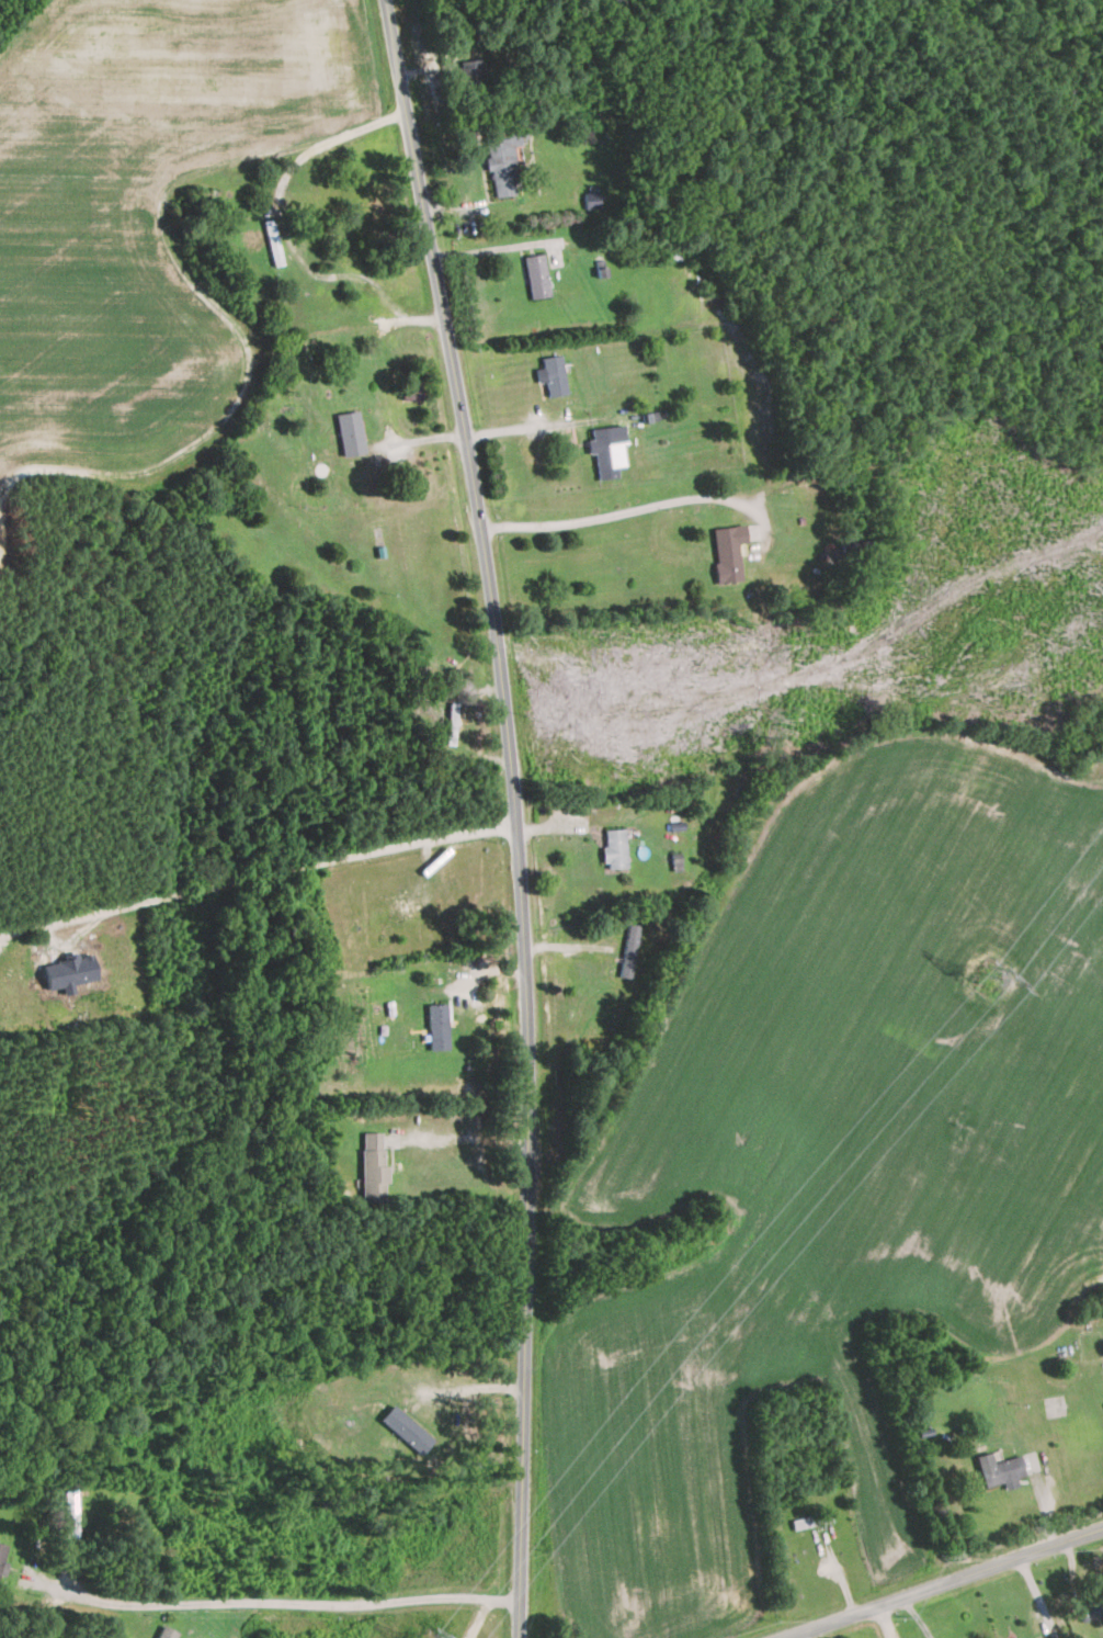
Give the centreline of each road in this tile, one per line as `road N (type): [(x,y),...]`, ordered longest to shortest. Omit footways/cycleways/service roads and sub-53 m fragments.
road 1 (residential): [(526,1637),(531,1131),(518,826),(473,461),(392,0)]
road 2 (residential): [(792,1637),(1102,1531)]

